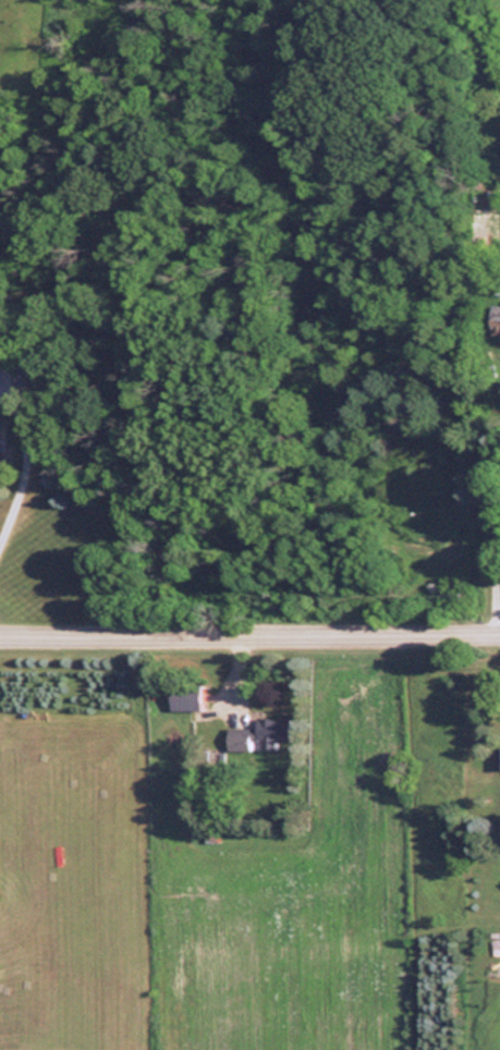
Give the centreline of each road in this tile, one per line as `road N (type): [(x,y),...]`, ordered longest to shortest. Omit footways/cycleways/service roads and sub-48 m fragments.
road 1 (residential): [(0,633),(499,631)]

